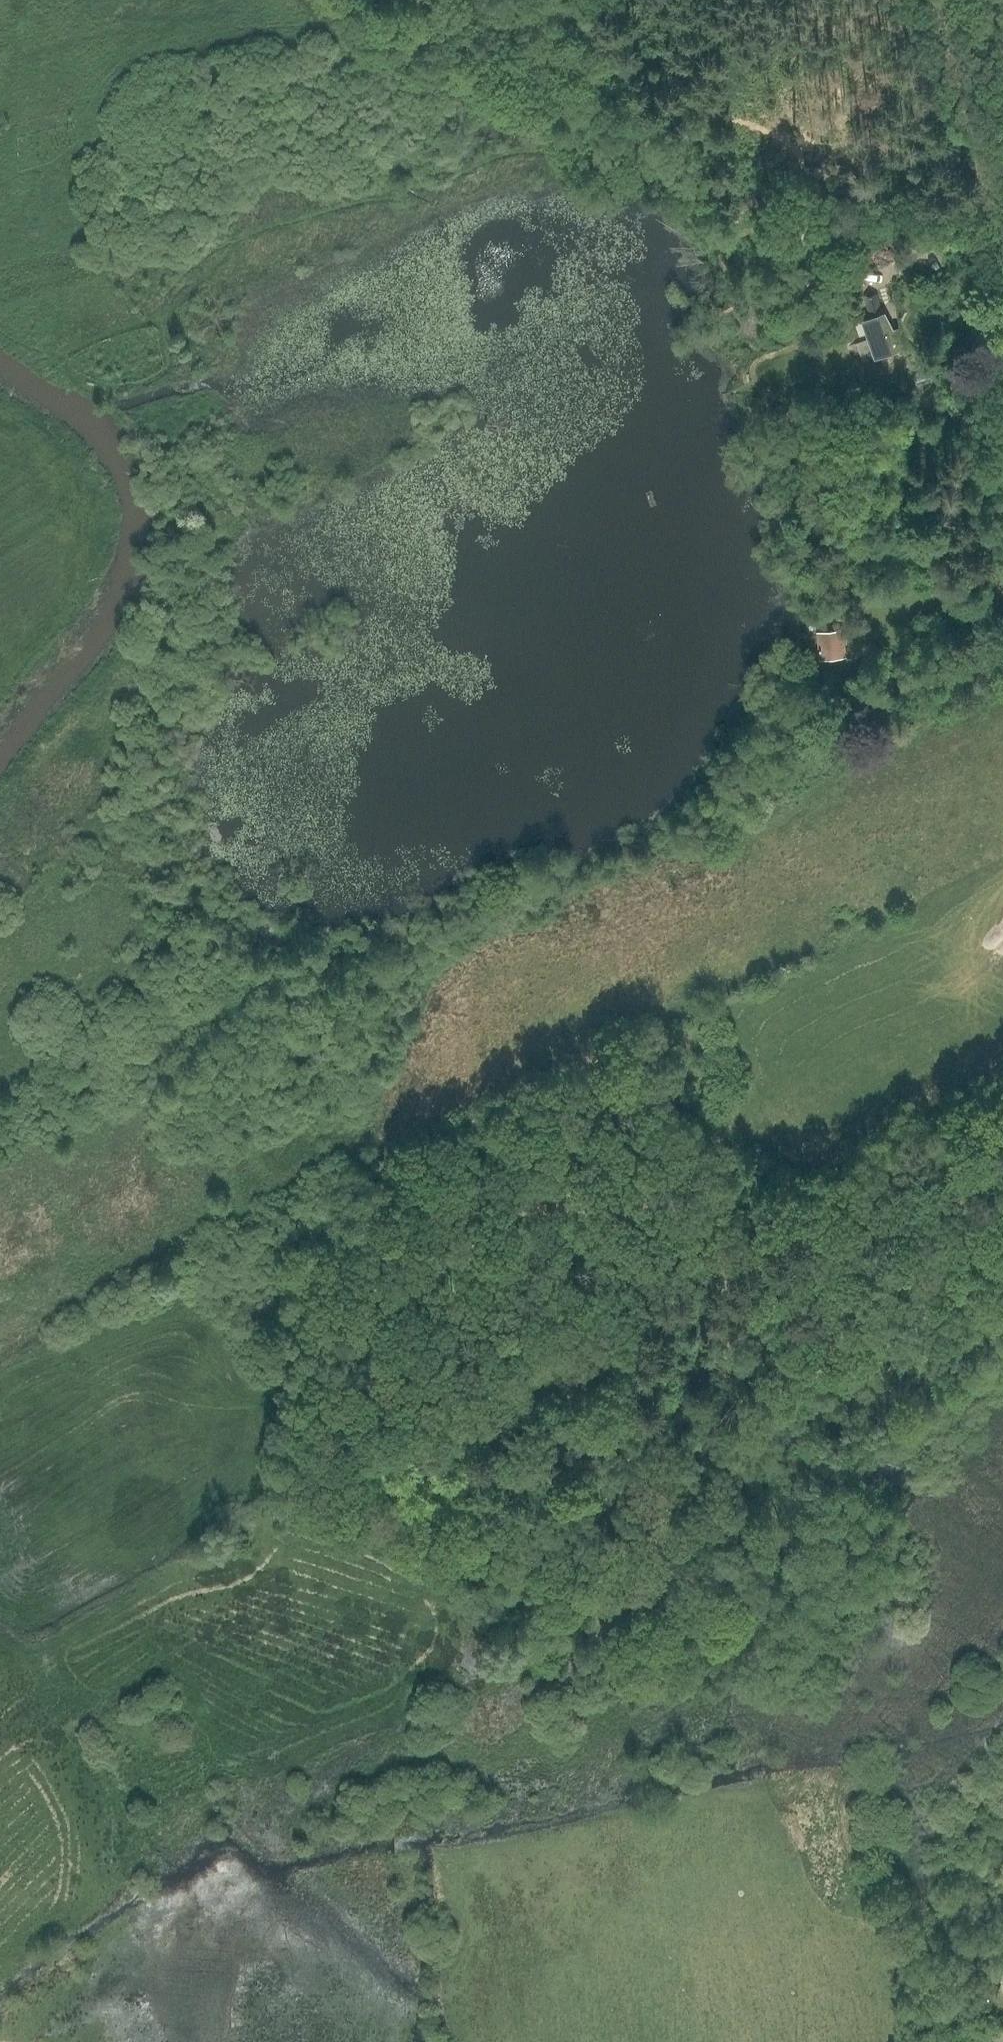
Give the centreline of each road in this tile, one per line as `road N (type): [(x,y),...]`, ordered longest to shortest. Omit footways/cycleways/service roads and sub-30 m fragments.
road 1 (track): [(940,0),(1002,231)]

